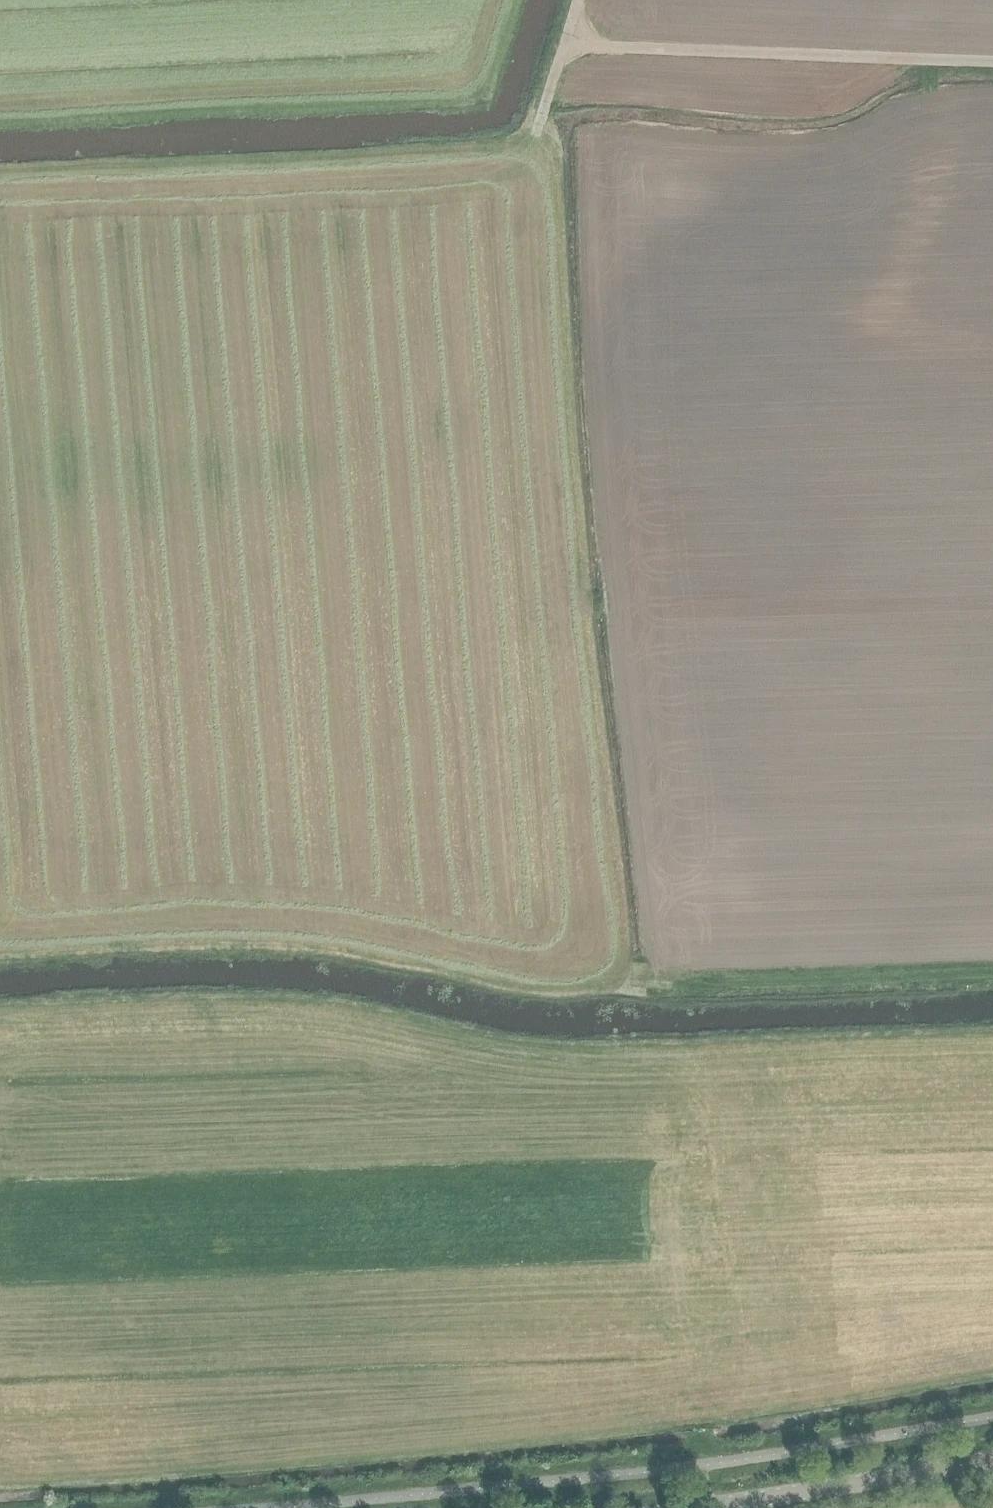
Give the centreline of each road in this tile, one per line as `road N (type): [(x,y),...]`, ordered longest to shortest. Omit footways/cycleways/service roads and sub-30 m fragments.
road 1 (secondary): [(689,1507),(992,1459)]

